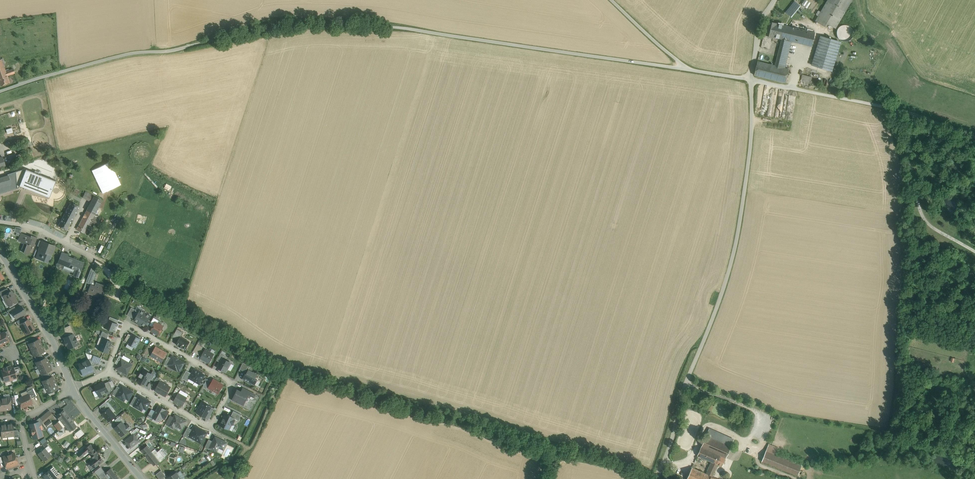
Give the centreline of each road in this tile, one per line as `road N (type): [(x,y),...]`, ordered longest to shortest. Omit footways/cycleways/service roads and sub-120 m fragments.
road 1 (unclassified): [(0,91),(131,53),(315,24),(399,28),(752,80)]
road 2 (unclassified): [(752,80),(734,249),(659,478)]
road 3 (residential): [(108,372),(132,326),(233,383),(211,429)]
road 4 (unclassified): [(897,108),(921,212),(974,253)]
road 5 (tertiary): [(72,390),(47,329),(0,252)]
road 6 (unclassified): [(752,80),(897,108)]

